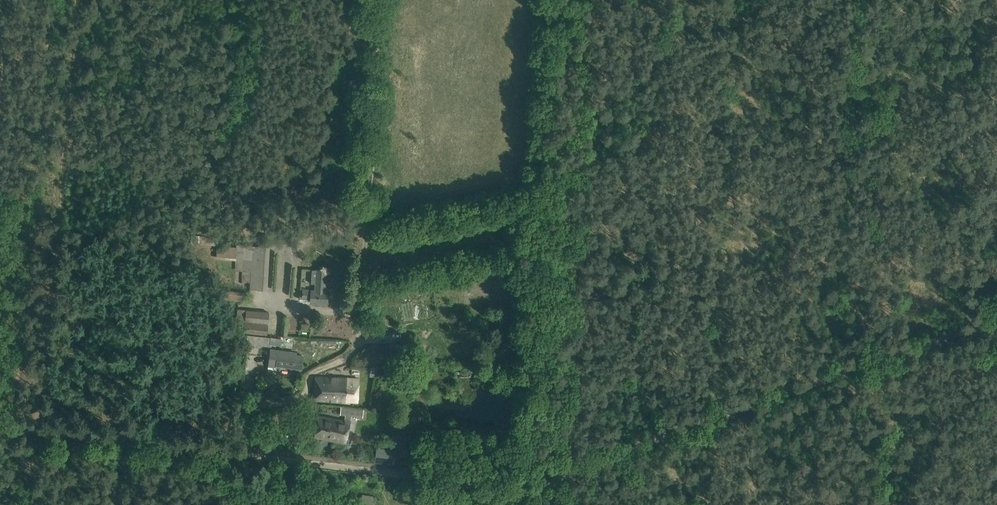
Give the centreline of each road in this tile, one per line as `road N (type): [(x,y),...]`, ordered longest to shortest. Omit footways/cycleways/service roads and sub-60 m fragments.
road 1 (track): [(0,416),(525,481),(528,489)]
road 2 (track): [(525,481),(901,340),(996,315)]
road 3 (track): [(369,227),(355,345),(300,391),(262,390),(249,404),(247,456)]
road 4 (track): [(387,0),(369,227)]
road 5 (track): [(901,340),(891,504)]

